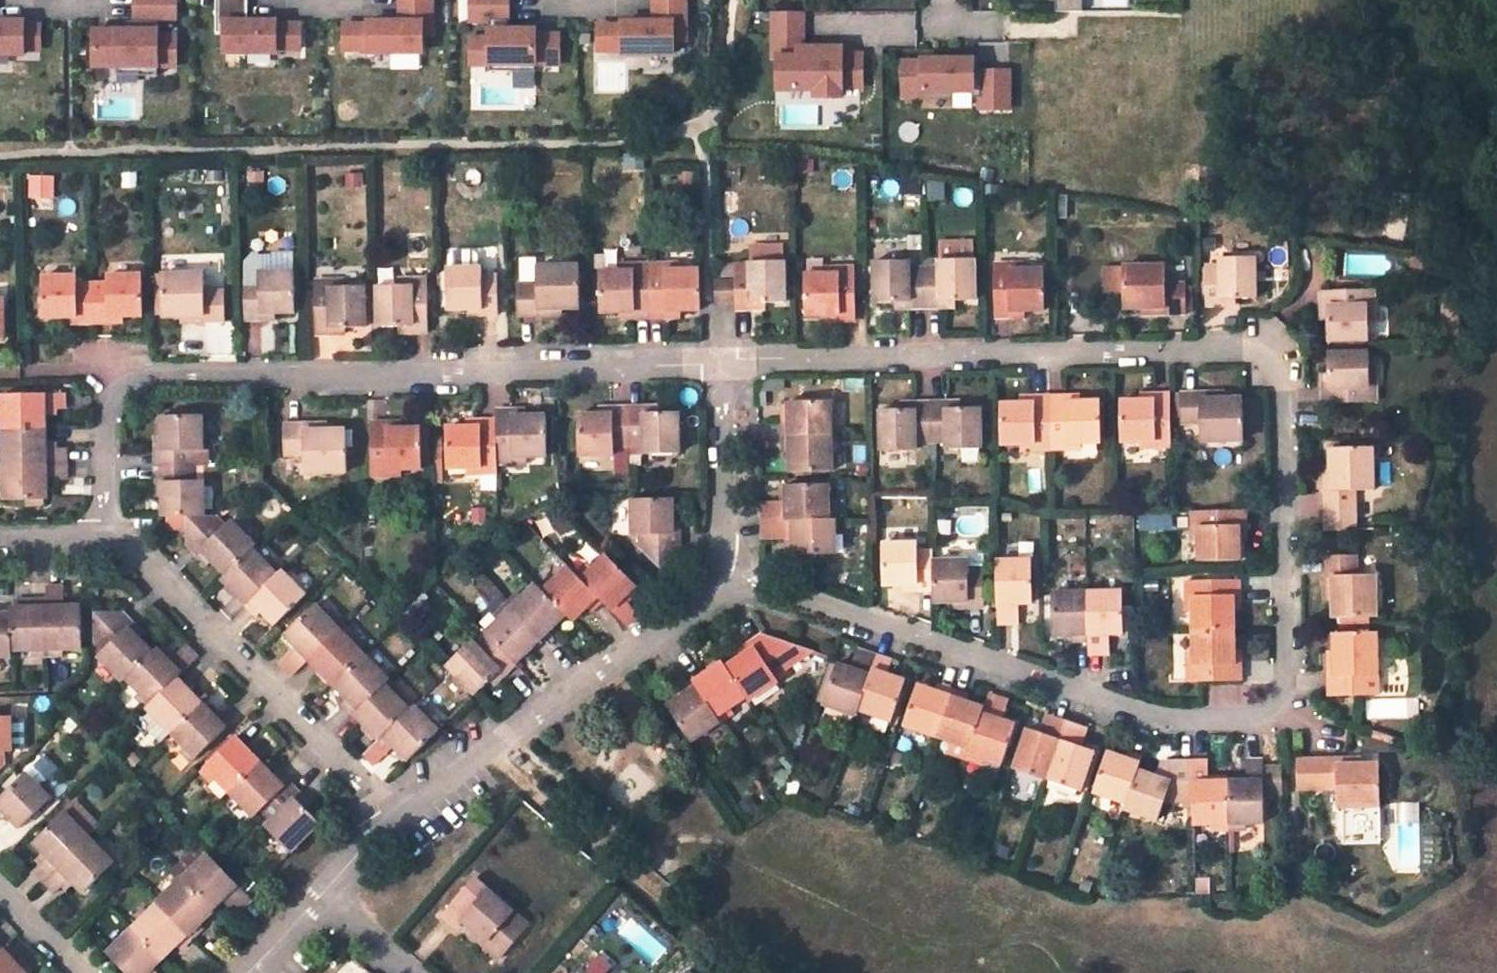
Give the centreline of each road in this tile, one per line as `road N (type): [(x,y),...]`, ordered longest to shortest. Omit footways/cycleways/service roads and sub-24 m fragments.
road 1 (residential): [(733,580),(1137,707),(1252,717),(1283,699),(1282,396),(1267,361),(1219,343),(717,358)]
road 2 (residential): [(717,358),(139,371),(112,390),(103,432),(104,538)]
road 3 (track): [(603,851),(711,841),(880,928),(916,942),(1029,943),(1045,949),(1061,972)]
road 4 (residential): [(733,580),(393,811)]
road 5 (residential): [(393,811),(132,548),(104,538)]
road 6 (track): [(741,972),(485,746)]
road 7 (residential): [(717,358),(733,580)]
road 8 (residential): [(308,895),(409,972)]

